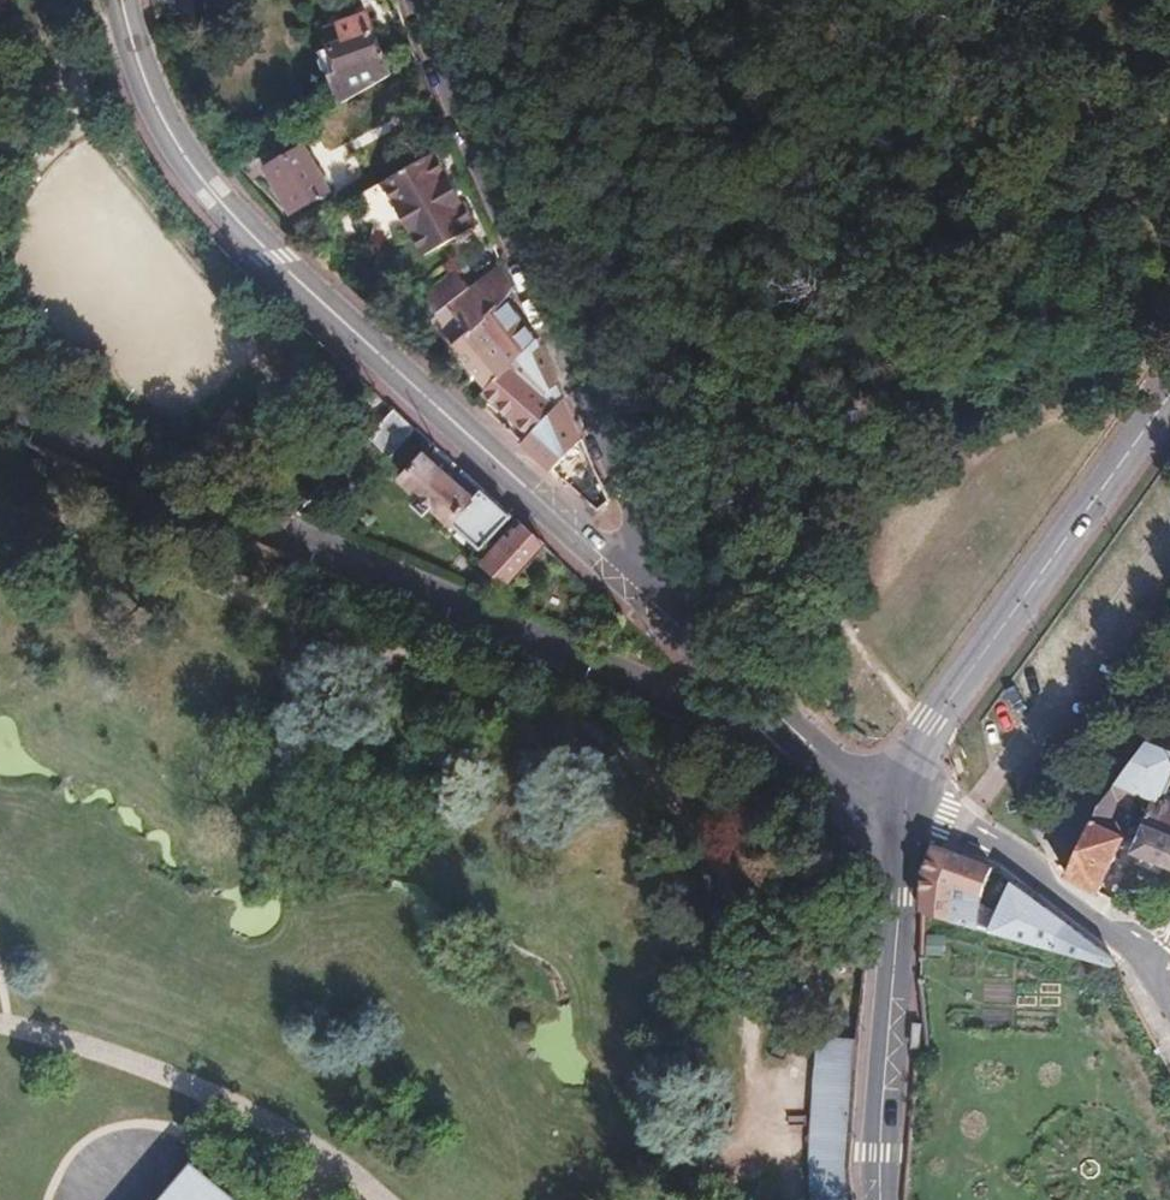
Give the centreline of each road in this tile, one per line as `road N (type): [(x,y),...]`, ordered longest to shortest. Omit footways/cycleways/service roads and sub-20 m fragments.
road 1 (track): [(0,488),(70,524),(595,730),(658,785),(729,884),(745,1051),(728,1135),(680,1199)]
road 2 (tertiary): [(679,626),(320,302),(212,191),(159,125),(116,0)]
road 3 (residential): [(0,416),(693,703),(759,707)]
road 4 (residential): [(679,626),(414,0)]
road 5 (tertiary): [(1169,393),(929,725),(904,795)]
road 6 (track): [(0,1025),(243,1099),(386,1199)]
road 7 (tertiary): [(882,1199),(904,795)]
road 8 (residential): [(904,795),(1102,925),(1153,977)]
road 9 (tertiary): [(904,795),(829,764),(759,707)]

